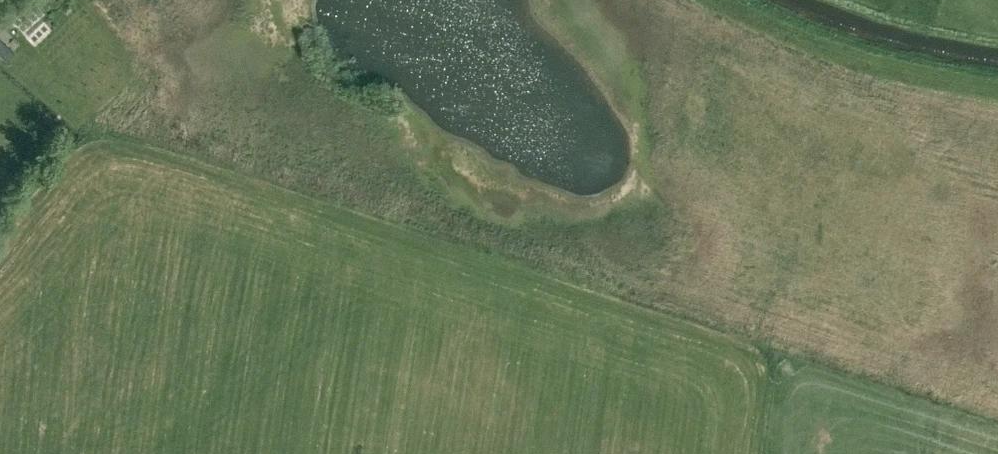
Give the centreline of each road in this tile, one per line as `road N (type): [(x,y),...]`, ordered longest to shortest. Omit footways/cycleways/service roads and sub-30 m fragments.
road 1 (track): [(997,85),(827,49),(733,0)]

